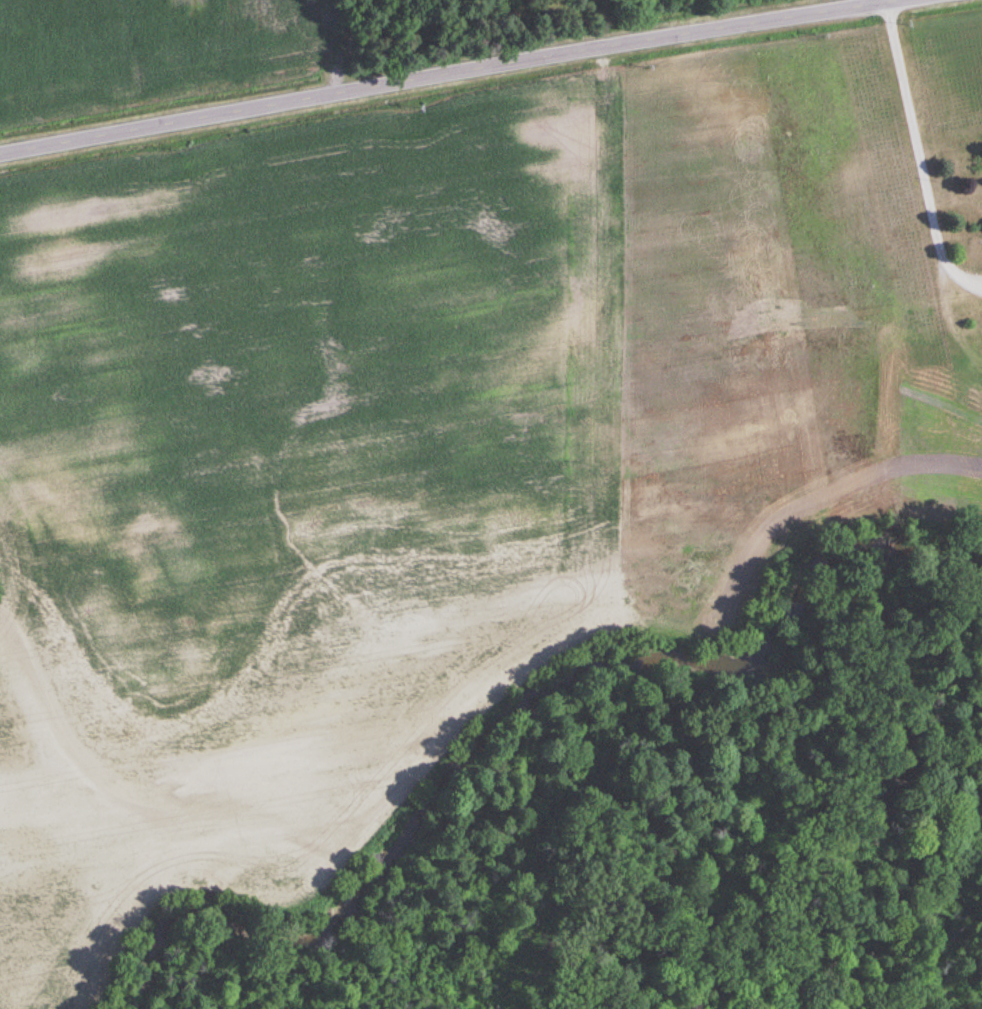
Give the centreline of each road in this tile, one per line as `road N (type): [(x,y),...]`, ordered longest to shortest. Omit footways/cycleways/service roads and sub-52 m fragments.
road 1 (tertiary): [(0,154),(894,0)]
road 2 (residential): [(887,0),(941,250),(981,283)]

